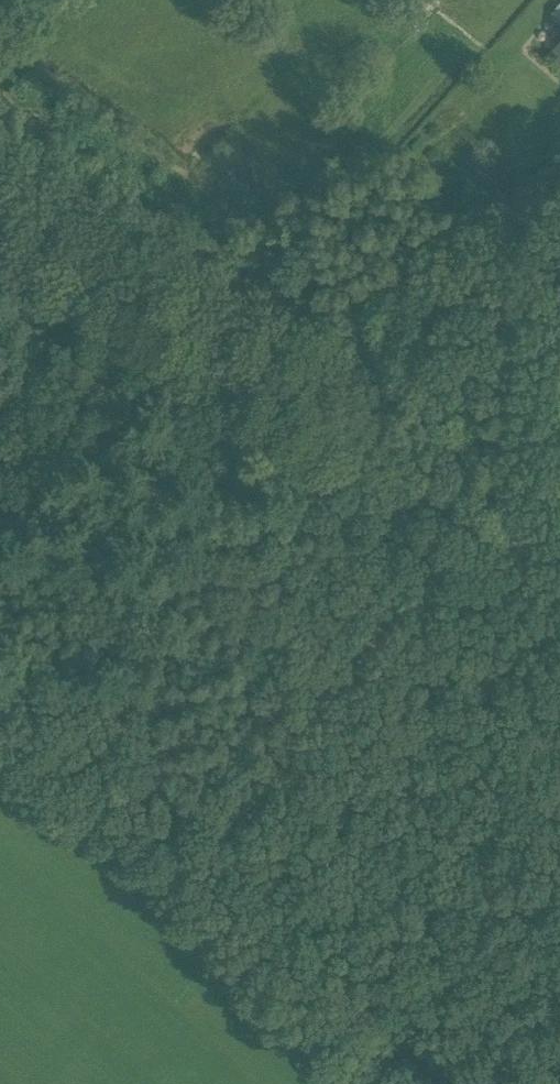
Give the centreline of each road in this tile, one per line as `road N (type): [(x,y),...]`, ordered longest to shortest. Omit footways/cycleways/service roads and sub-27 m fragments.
road 1 (track): [(559,569),(0,194)]

